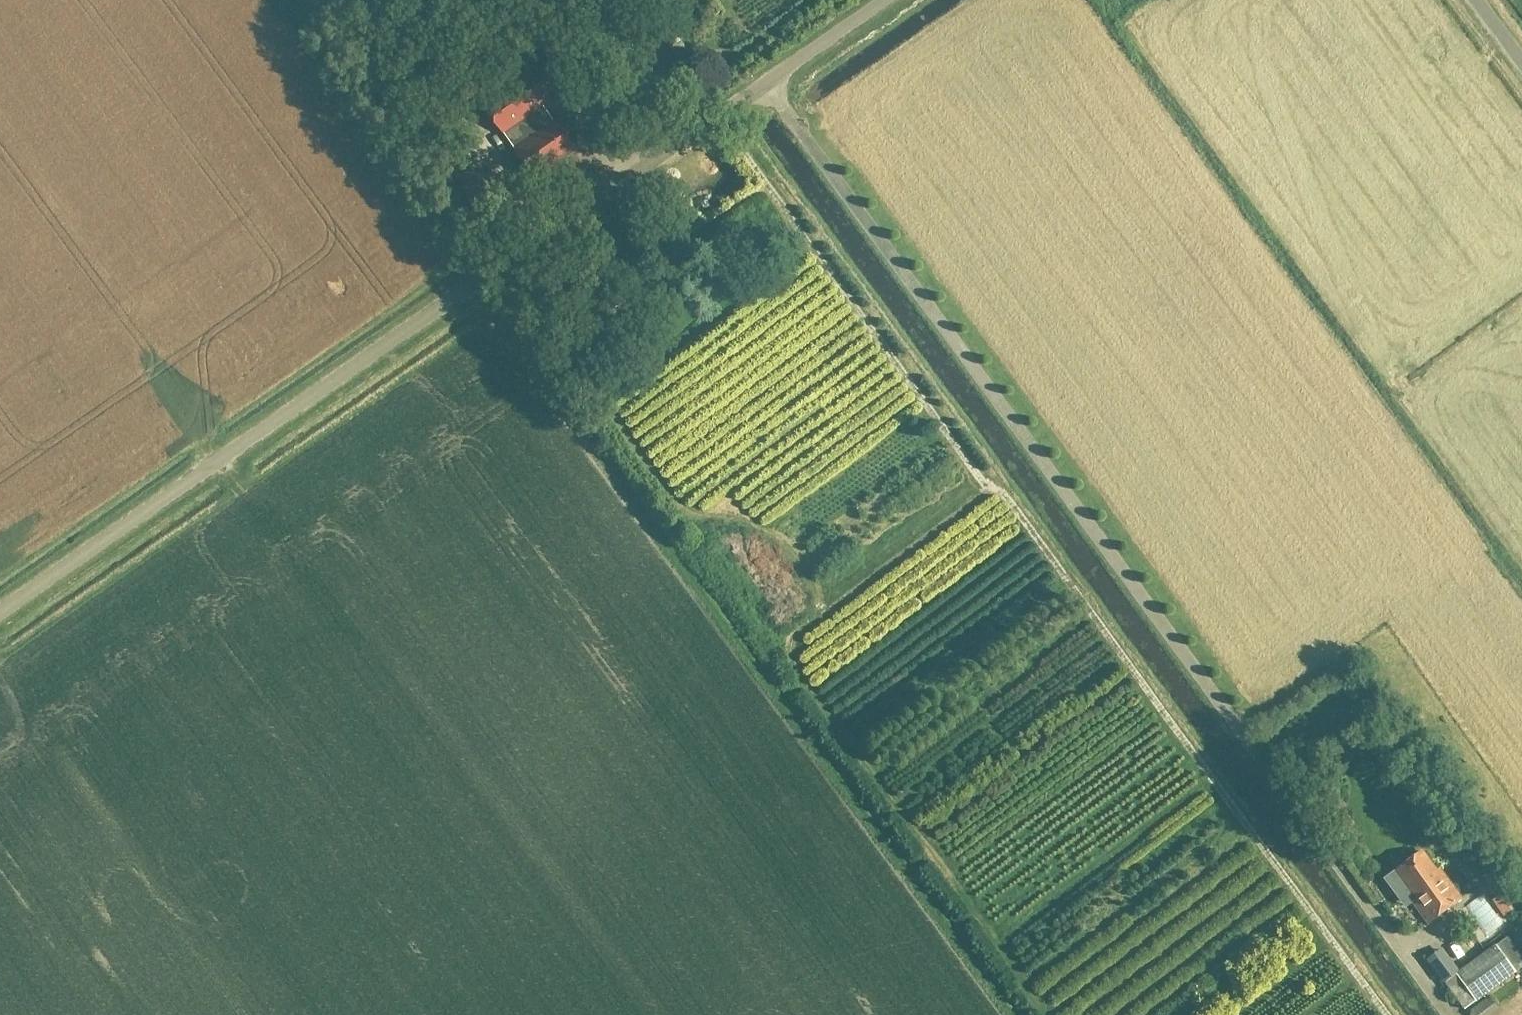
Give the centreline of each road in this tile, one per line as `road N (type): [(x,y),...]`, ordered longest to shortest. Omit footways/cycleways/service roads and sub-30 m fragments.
road 1 (unclassified): [(0,611),(882,0)]

